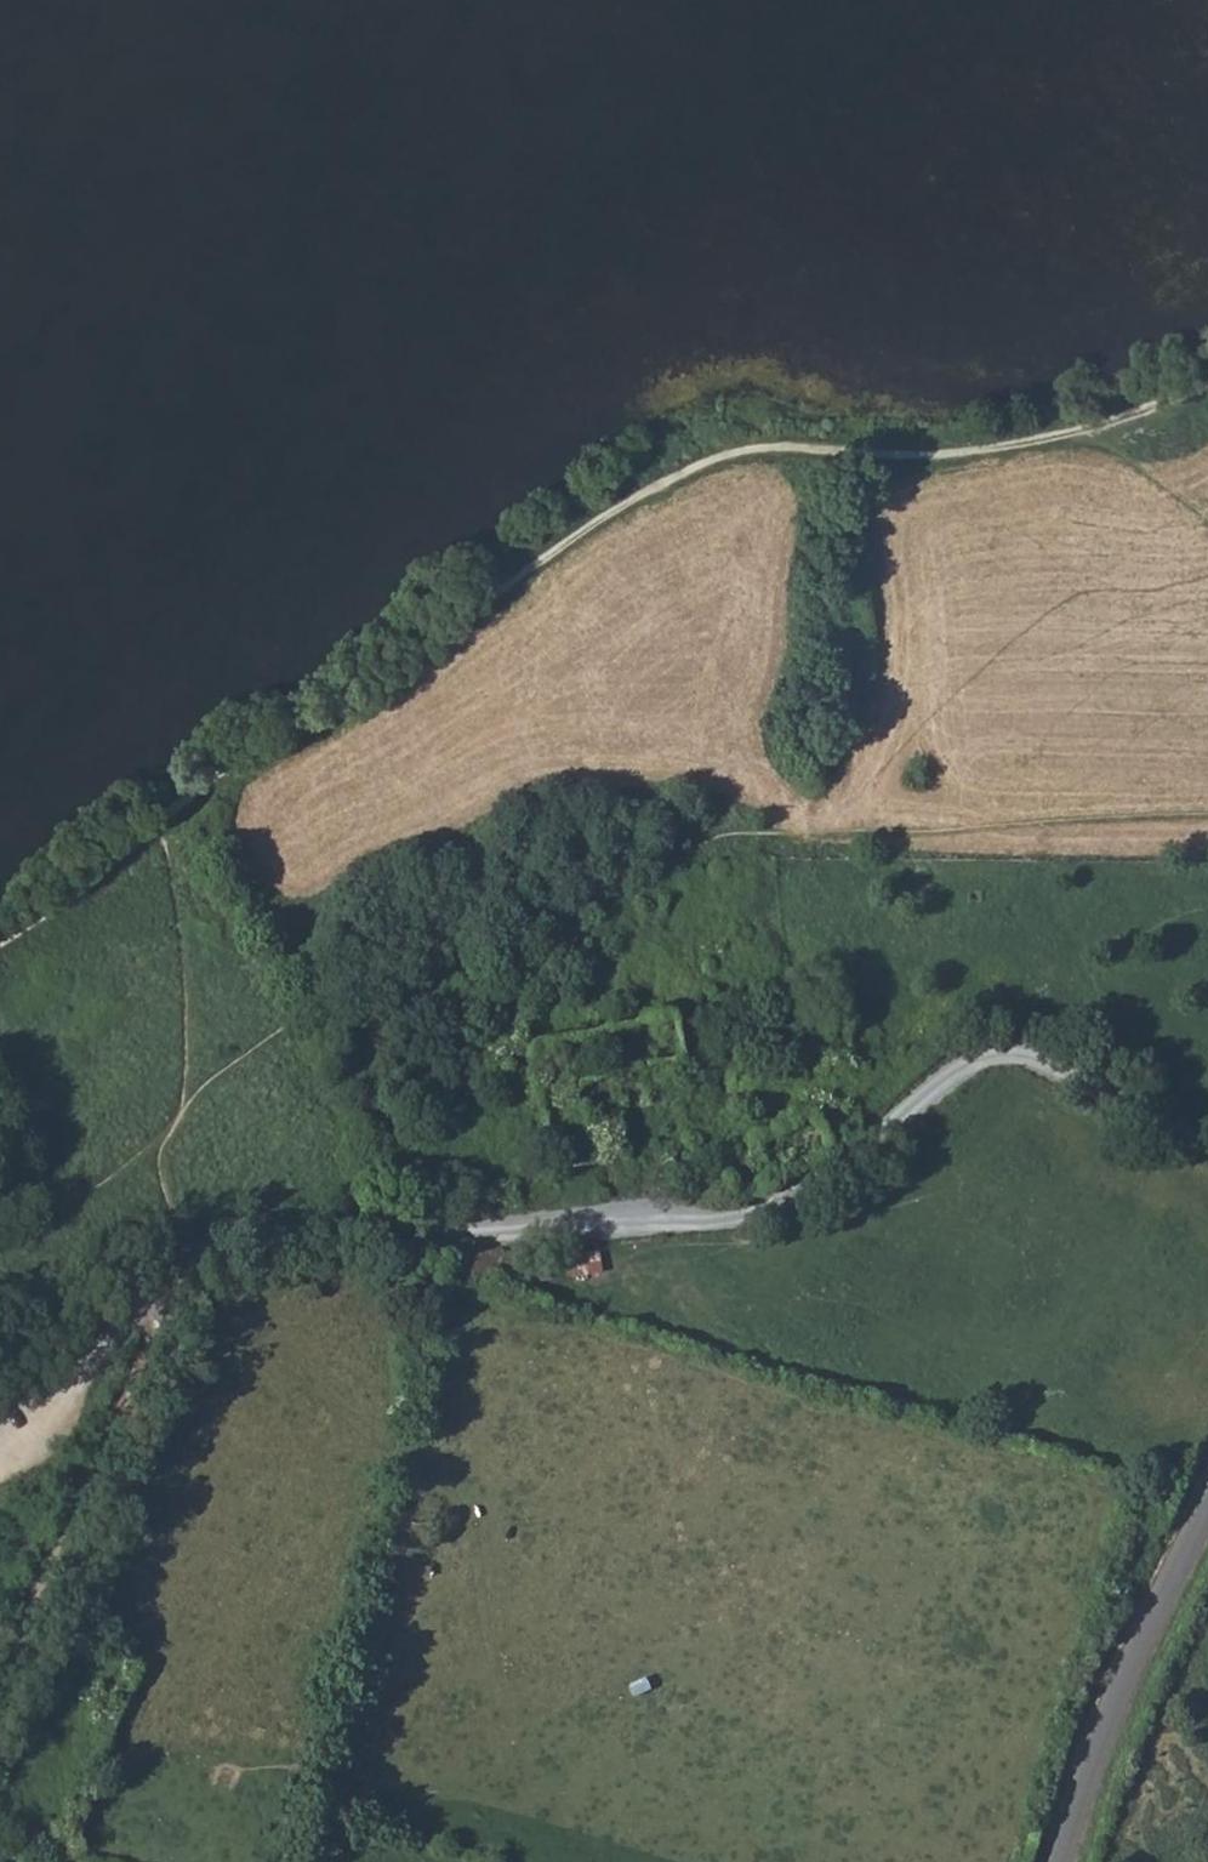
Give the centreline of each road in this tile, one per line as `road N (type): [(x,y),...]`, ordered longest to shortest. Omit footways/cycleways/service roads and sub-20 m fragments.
road 1 (unclassified): [(1207,1521),(1108,1730),(1065,1861)]

